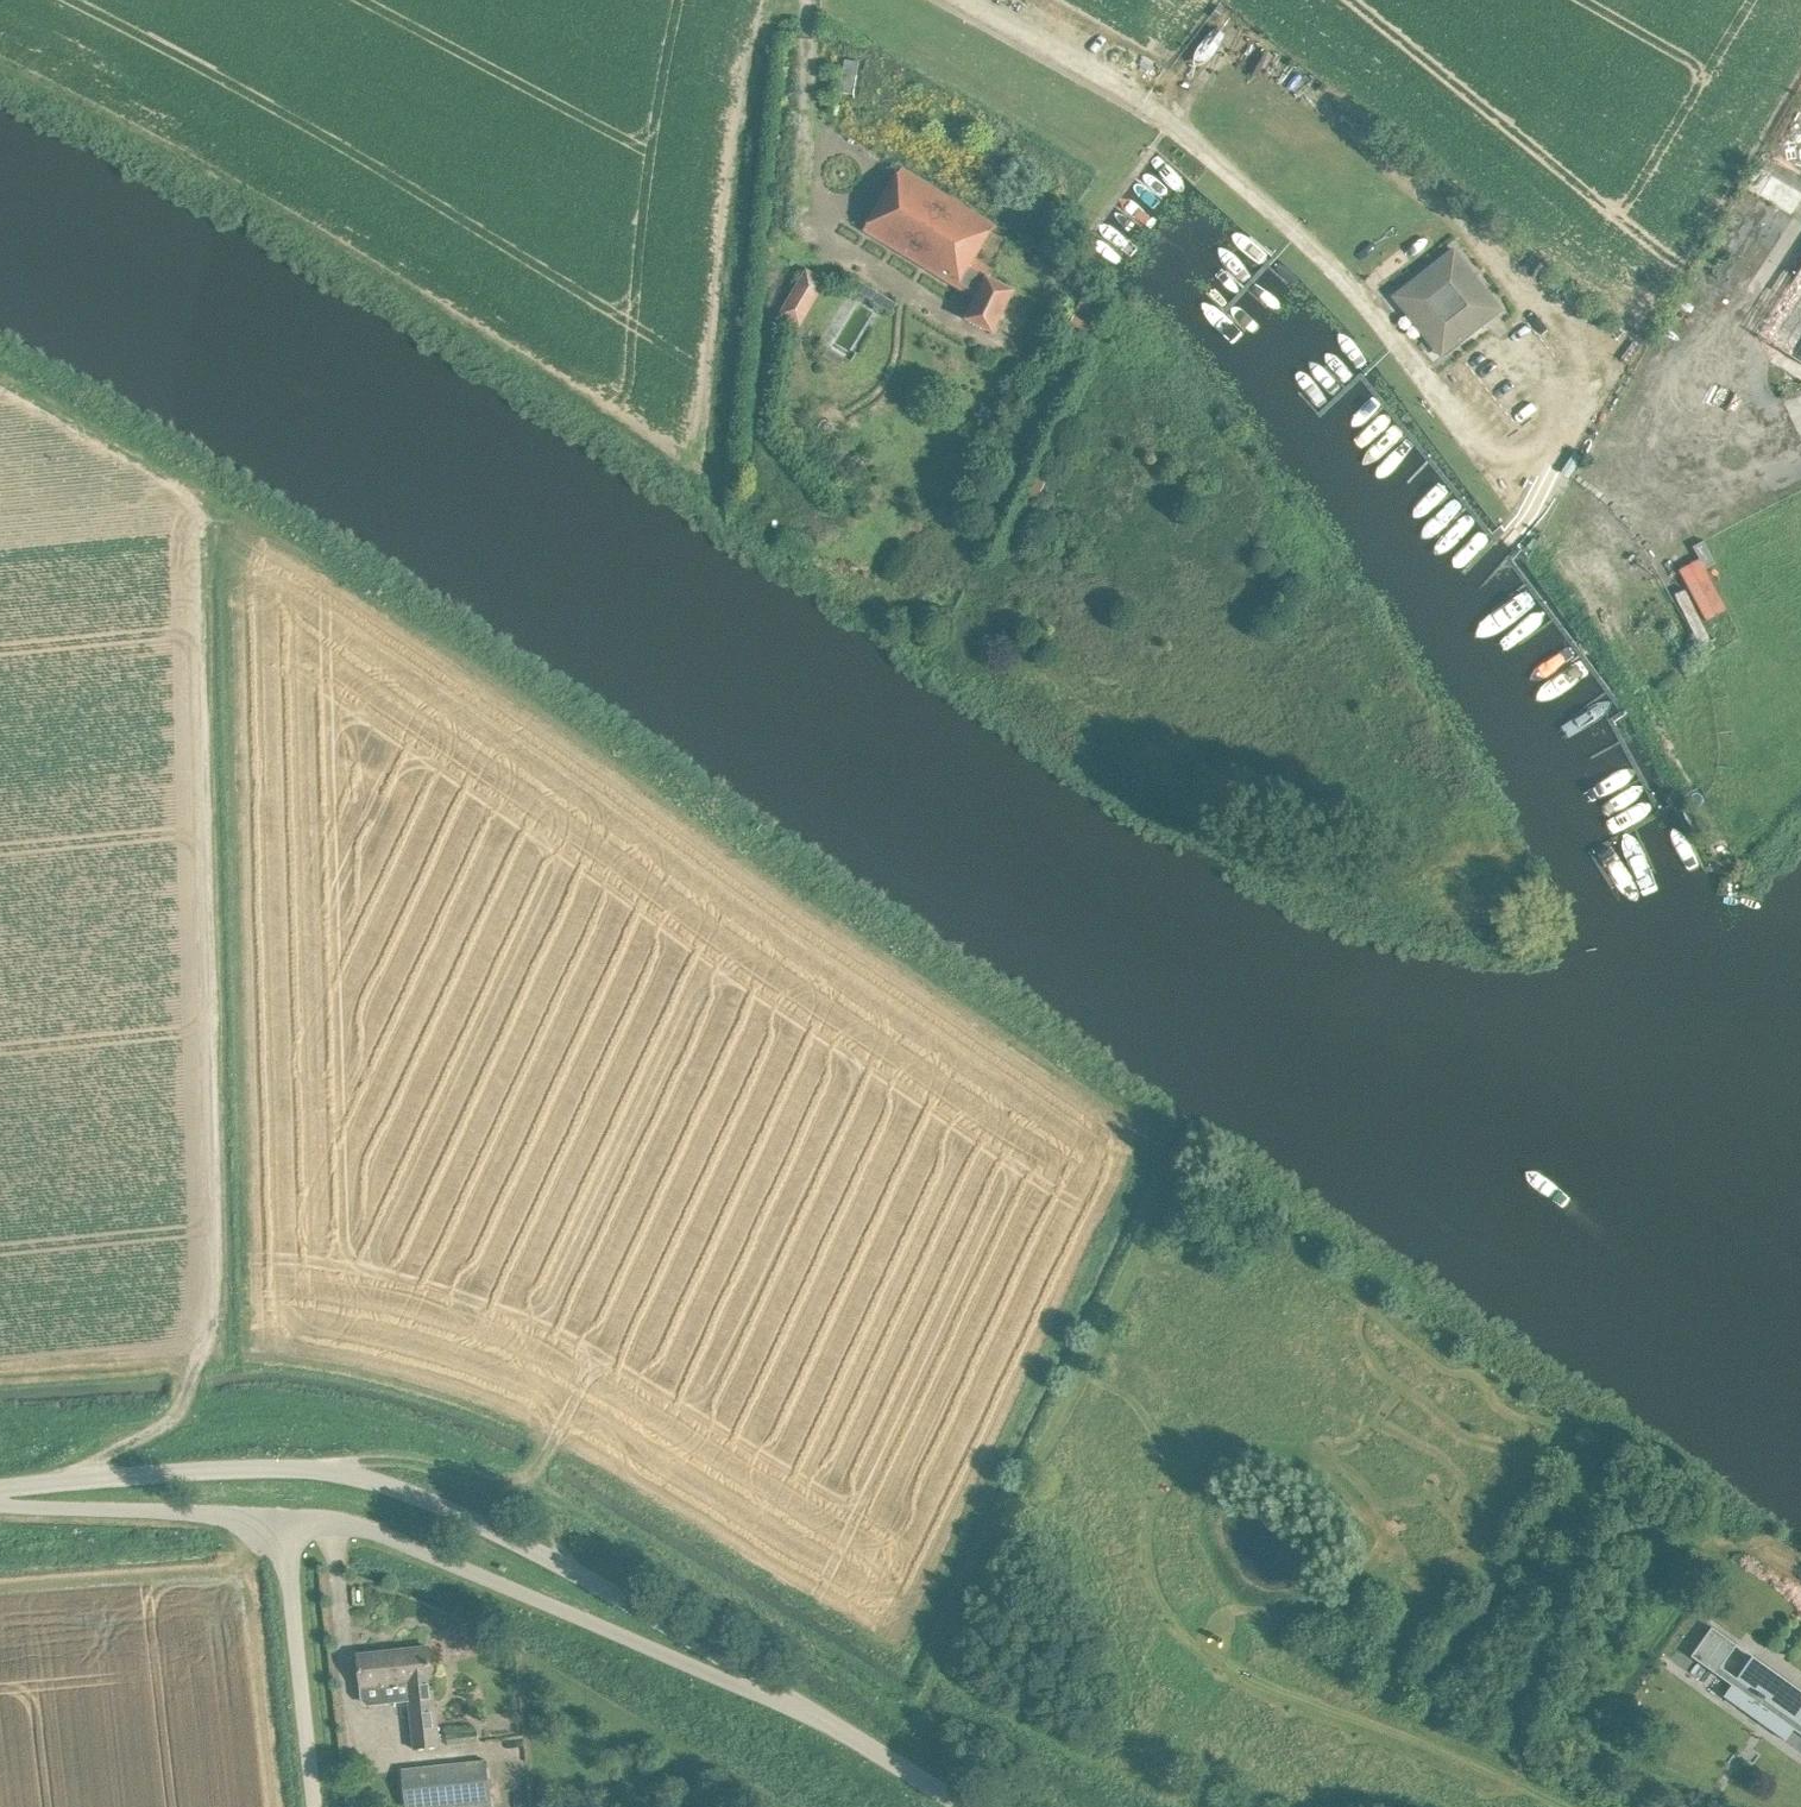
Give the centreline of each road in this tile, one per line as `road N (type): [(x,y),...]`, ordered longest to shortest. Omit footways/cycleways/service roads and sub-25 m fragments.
road 1 (unclassified): [(789,1699),(511,1541),(372,1478),(252,1468),(0,1487)]
road 2 (unclassified): [(281,1519),(358,1524),(703,1672),(789,1699)]
road 3 (unclassified): [(315,1806),(281,1519)]
road 4 (unclassified): [(0,1501),(281,1519)]
road 5 (unclassified): [(968,1806),(789,1699)]

